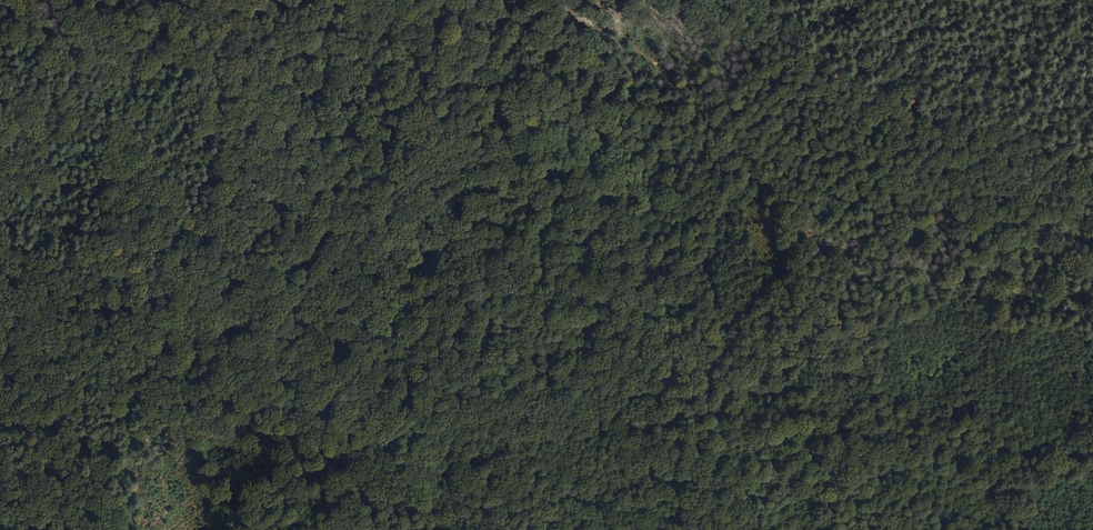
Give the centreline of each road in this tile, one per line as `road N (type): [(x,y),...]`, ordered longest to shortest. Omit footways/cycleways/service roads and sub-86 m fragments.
road 1 (track): [(696,529),(587,21),(811,0)]
road 2 (track): [(0,240),(461,529)]
road 3 (track): [(602,0),(302,434)]
road 4 (track): [(197,364),(208,0)]
road 5 (track): [(0,449),(302,434)]
road 6 (track): [(440,0),(587,21),(582,0)]

